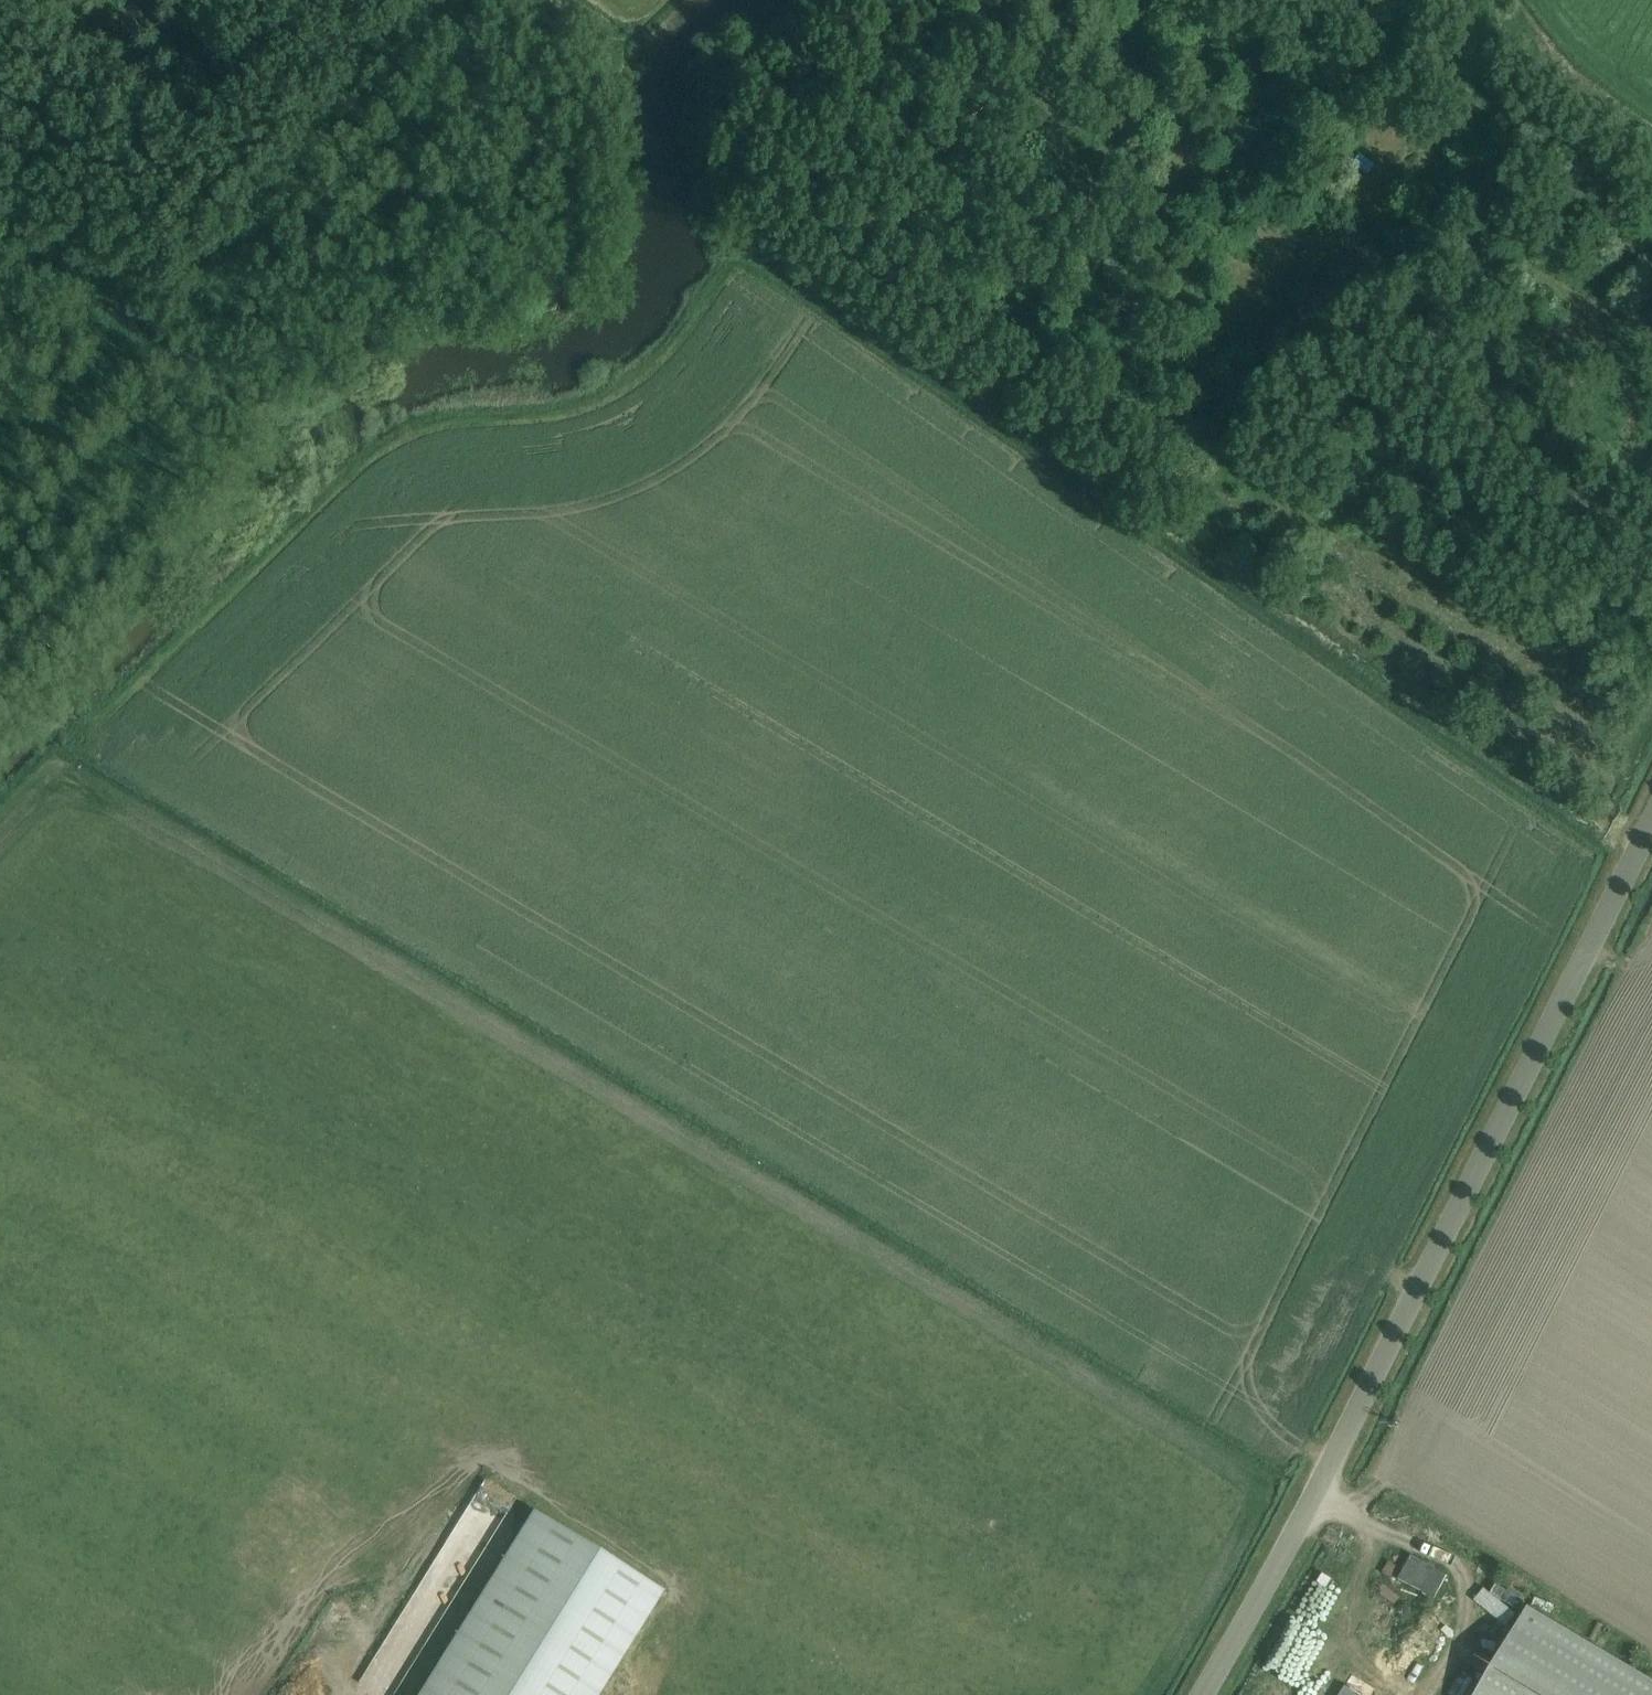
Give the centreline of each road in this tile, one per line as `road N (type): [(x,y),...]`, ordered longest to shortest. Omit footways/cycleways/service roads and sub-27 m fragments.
road 1 (unclassified): [(1200,1694),(1316,1490),(1651,820)]

